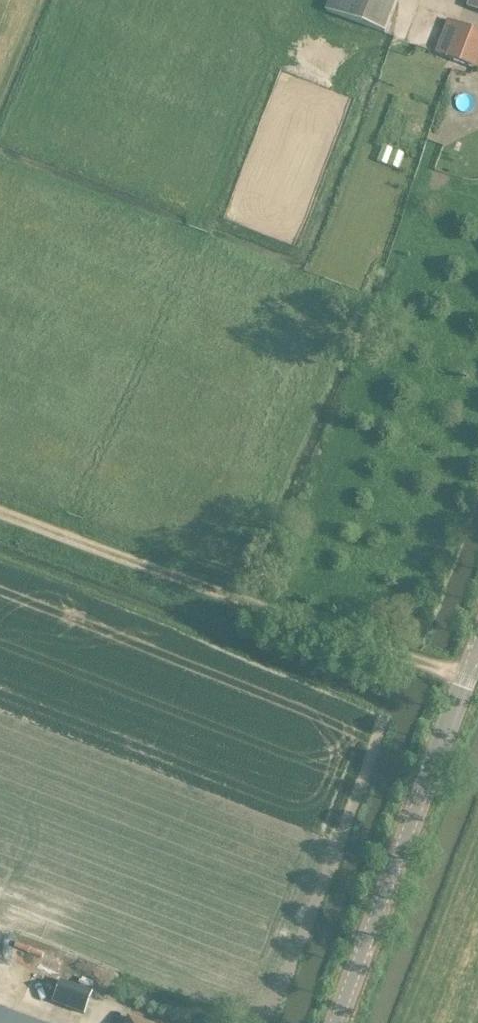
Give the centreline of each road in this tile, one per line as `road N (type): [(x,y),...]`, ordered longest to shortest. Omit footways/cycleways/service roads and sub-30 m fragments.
road 1 (unclassified): [(338,1022),(477,654)]

